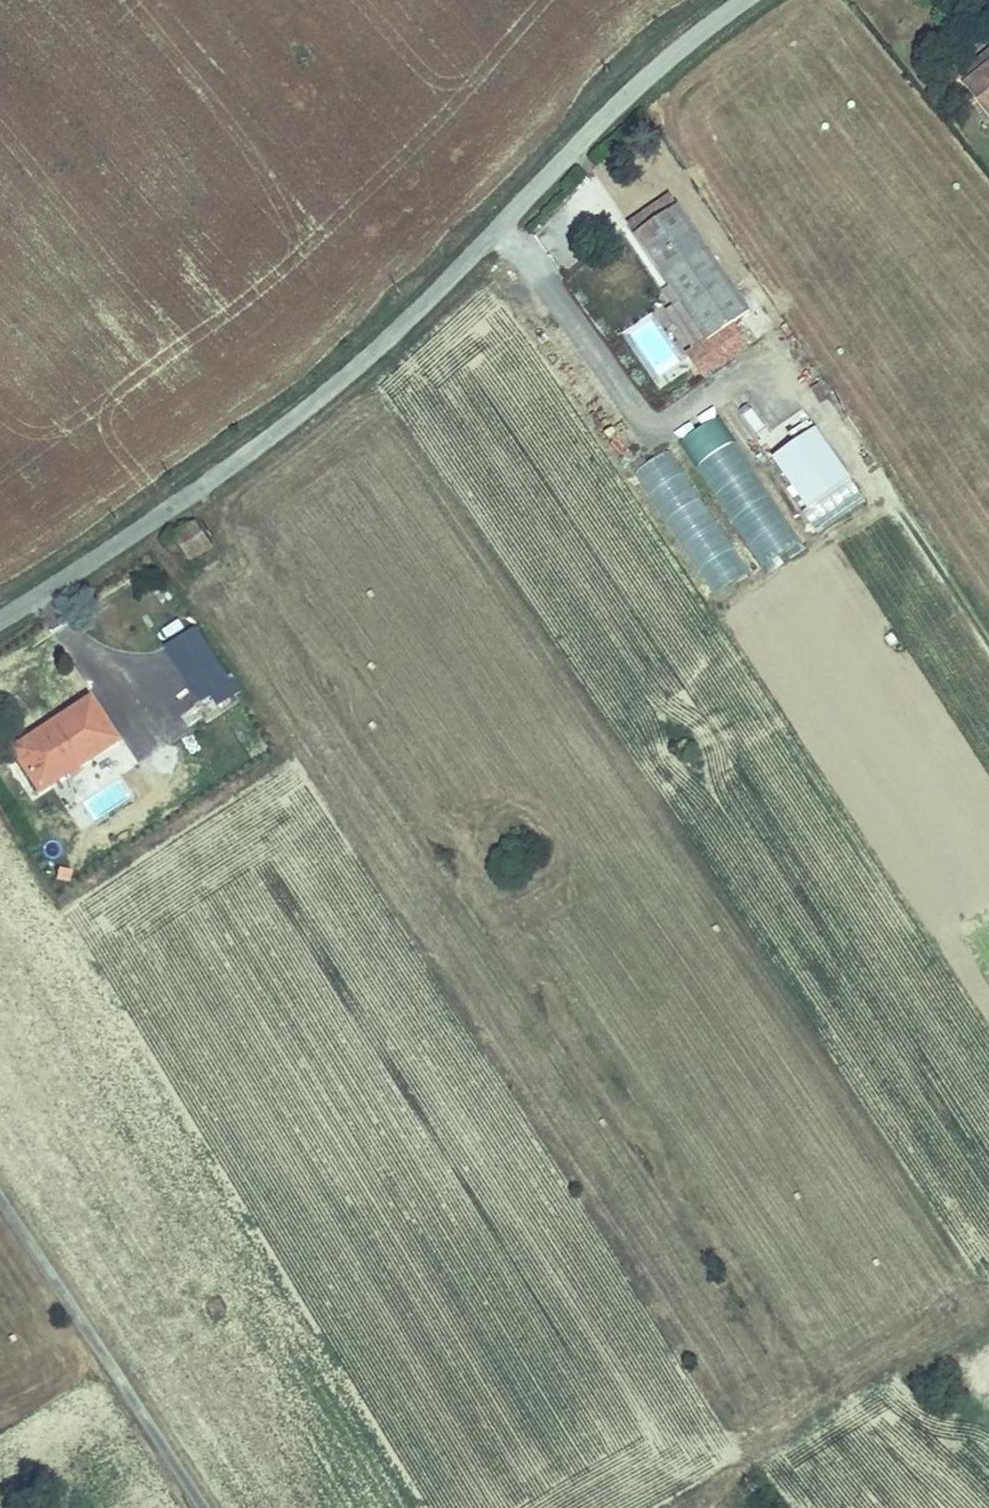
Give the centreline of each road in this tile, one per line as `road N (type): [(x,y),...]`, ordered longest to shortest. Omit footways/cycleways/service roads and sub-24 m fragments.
road 1 (unclassified): [(0,617),(283,428),(420,306),(651,70),(742,0)]
road 2 (track): [(988,640),(806,387),(775,334),(763,278),(630,91)]

